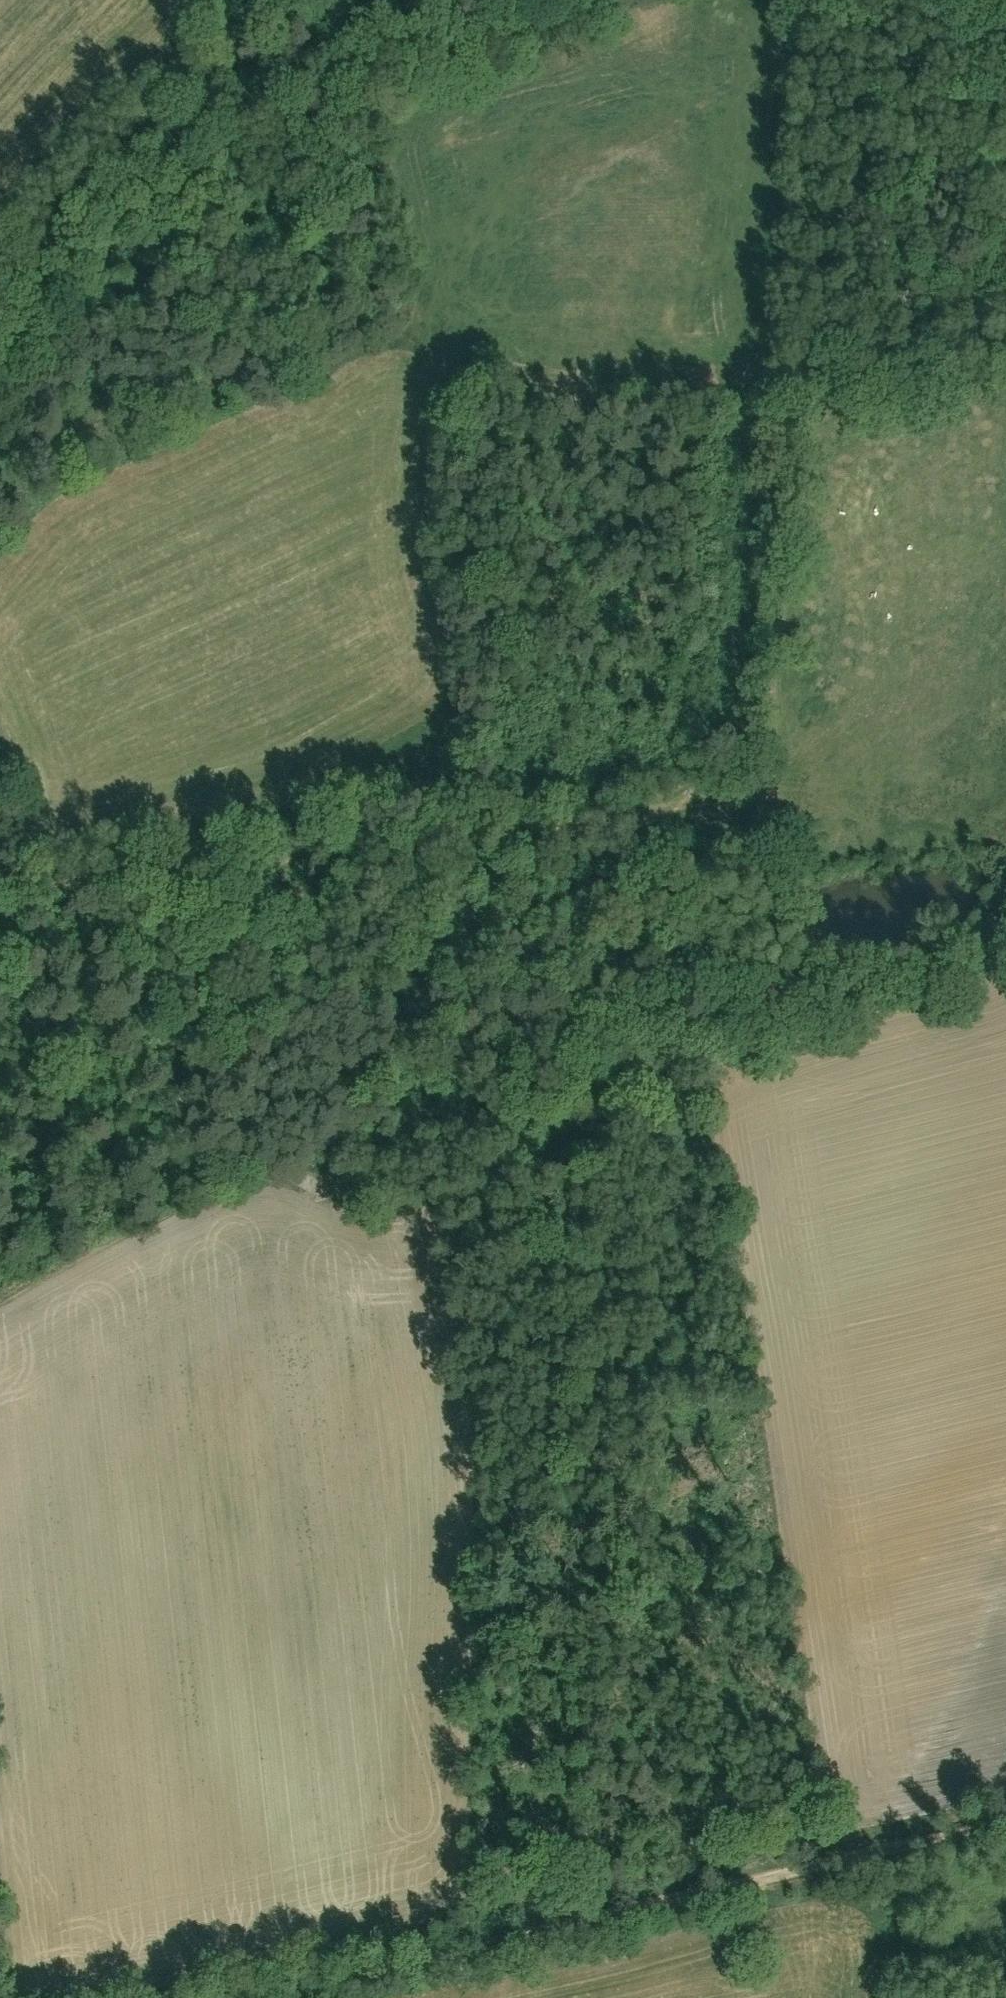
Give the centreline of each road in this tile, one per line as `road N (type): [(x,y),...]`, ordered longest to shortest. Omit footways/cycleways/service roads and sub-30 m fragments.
road 1 (track): [(1005,1808),(255,1997)]
road 2 (track): [(563,0),(462,29),(342,24),(208,62),(127,136),(0,312)]

